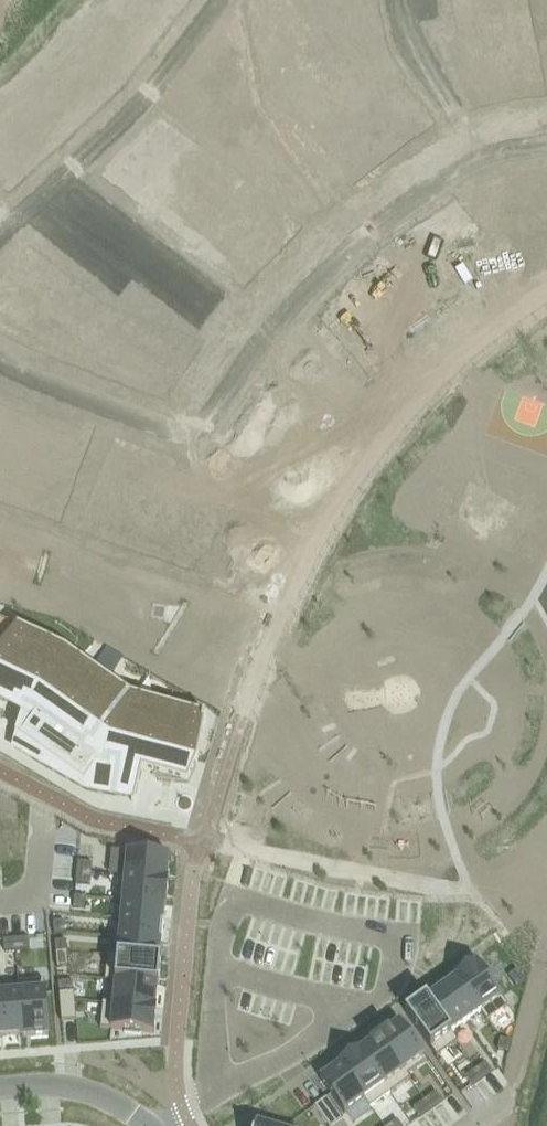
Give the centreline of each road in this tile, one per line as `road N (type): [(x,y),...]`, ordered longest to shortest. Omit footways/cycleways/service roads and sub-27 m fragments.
road 1 (residential): [(0,363),(13,376),(195,436),(298,300),(367,235),(485,157),(546,143)]
road 2 (residential): [(219,0),(0,235)]
road 3 (residential): [(174,1125),(395,977)]
road 4 (residential): [(0,774),(106,832),(200,851)]
road 5 (tertiary): [(152,1125),(102,1095),(0,1091)]

